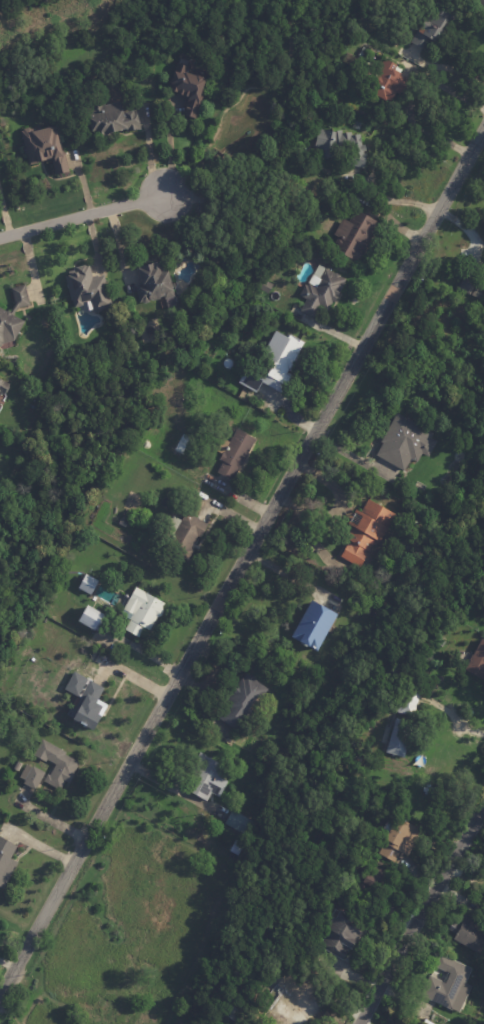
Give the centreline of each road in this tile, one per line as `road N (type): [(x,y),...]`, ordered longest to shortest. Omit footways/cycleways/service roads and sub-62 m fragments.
road 1 (residential): [(483,125),(0,994)]
road 2 (residential): [(483,806),(363,1023)]
road 3 (residential): [(0,238),(163,194)]

